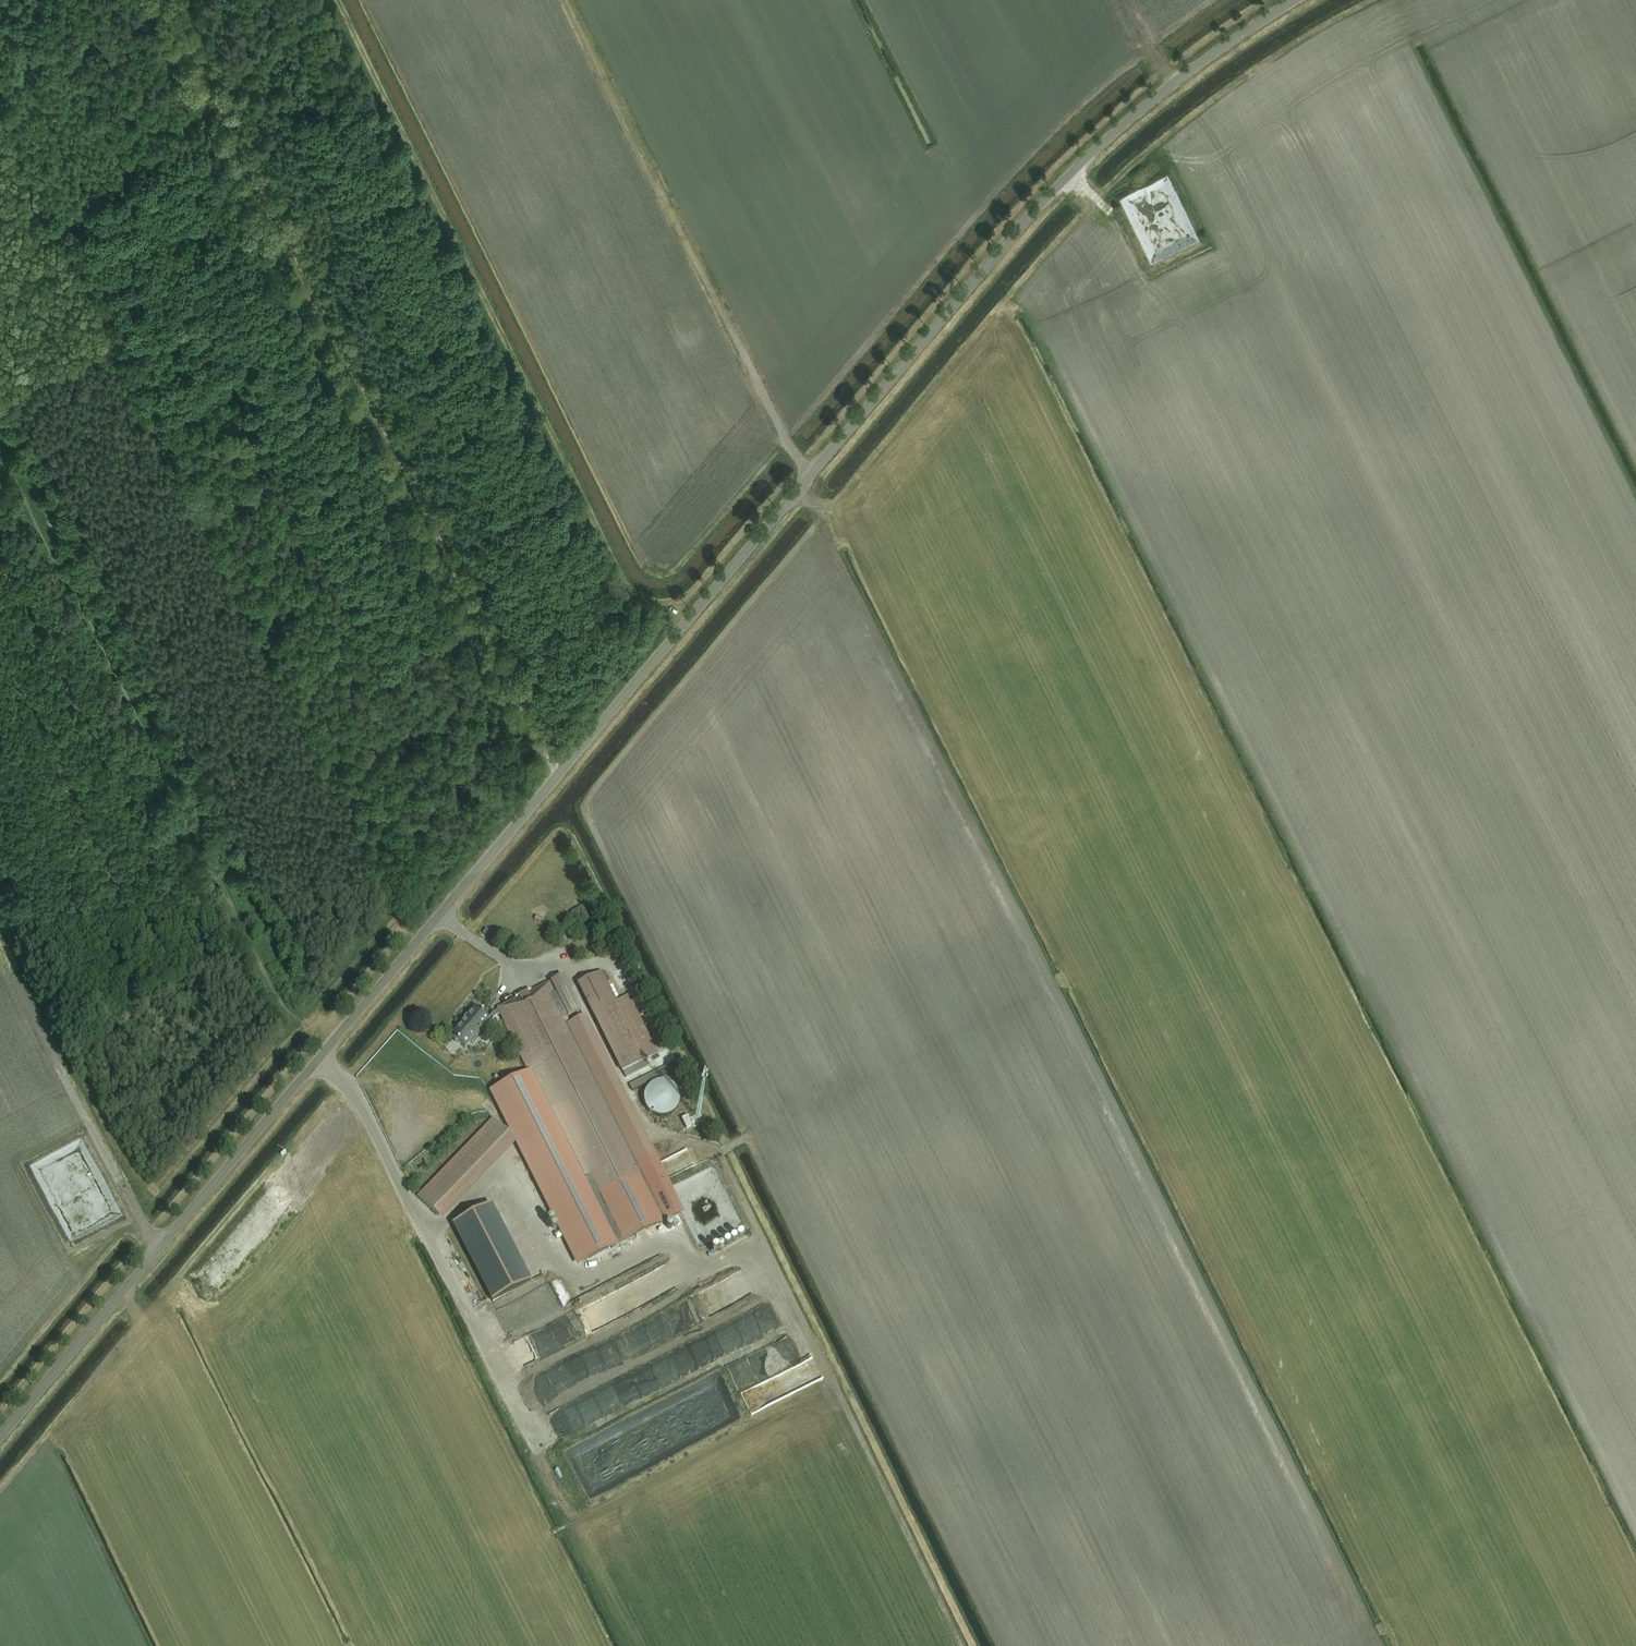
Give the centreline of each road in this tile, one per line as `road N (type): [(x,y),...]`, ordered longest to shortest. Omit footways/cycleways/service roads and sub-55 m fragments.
road 1 (unclassified): [(0,1438),(1026,220),(1176,81),(1296,0)]

